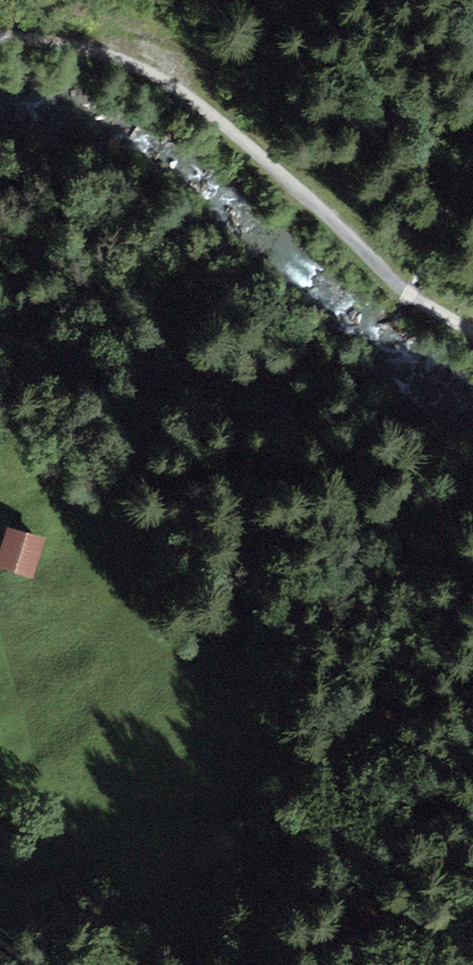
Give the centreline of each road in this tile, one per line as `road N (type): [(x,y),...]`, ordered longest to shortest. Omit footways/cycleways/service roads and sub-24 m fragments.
road 1 (track): [(472,820),(277,747),(202,571),(60,469),(0,444)]
road 2 (track): [(472,334),(403,299),(272,163),(164,72),(0,37)]

